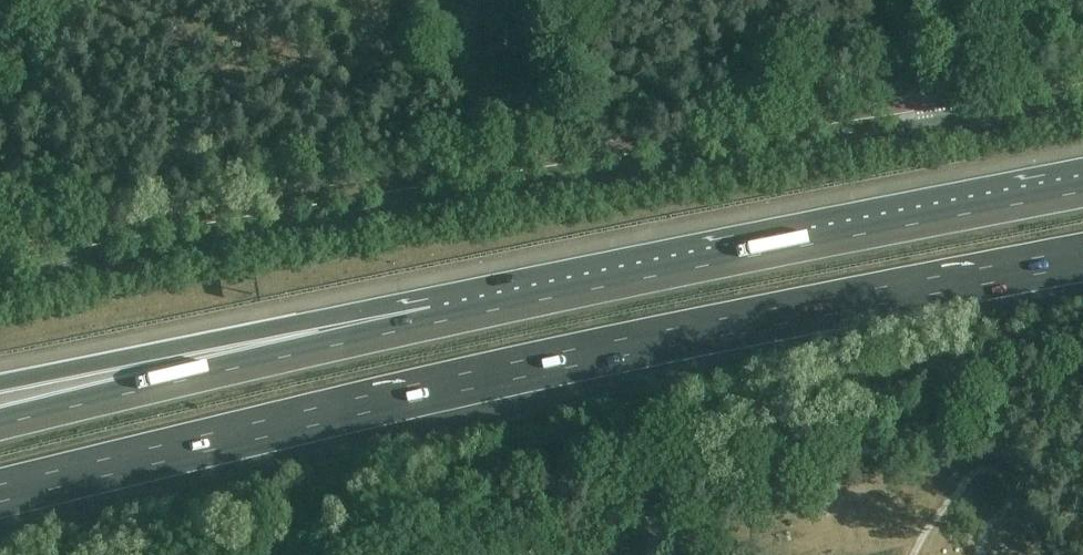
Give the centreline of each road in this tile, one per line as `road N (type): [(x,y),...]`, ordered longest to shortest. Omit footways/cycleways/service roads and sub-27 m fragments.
road 1 (motorway): [(0,491),(432,390),(1082,257)]
road 2 (tertiary): [(0,289),(219,244),(957,137)]
road 3 (motorway): [(1082,192),(434,324)]
road 4 (motorway): [(434,324),(0,425)]
road 5 (motorway): [(434,324),(200,342),(0,383)]
road 6 (residential): [(957,137),(933,0)]
road 7 (tertiary): [(957,137),(1082,114)]

